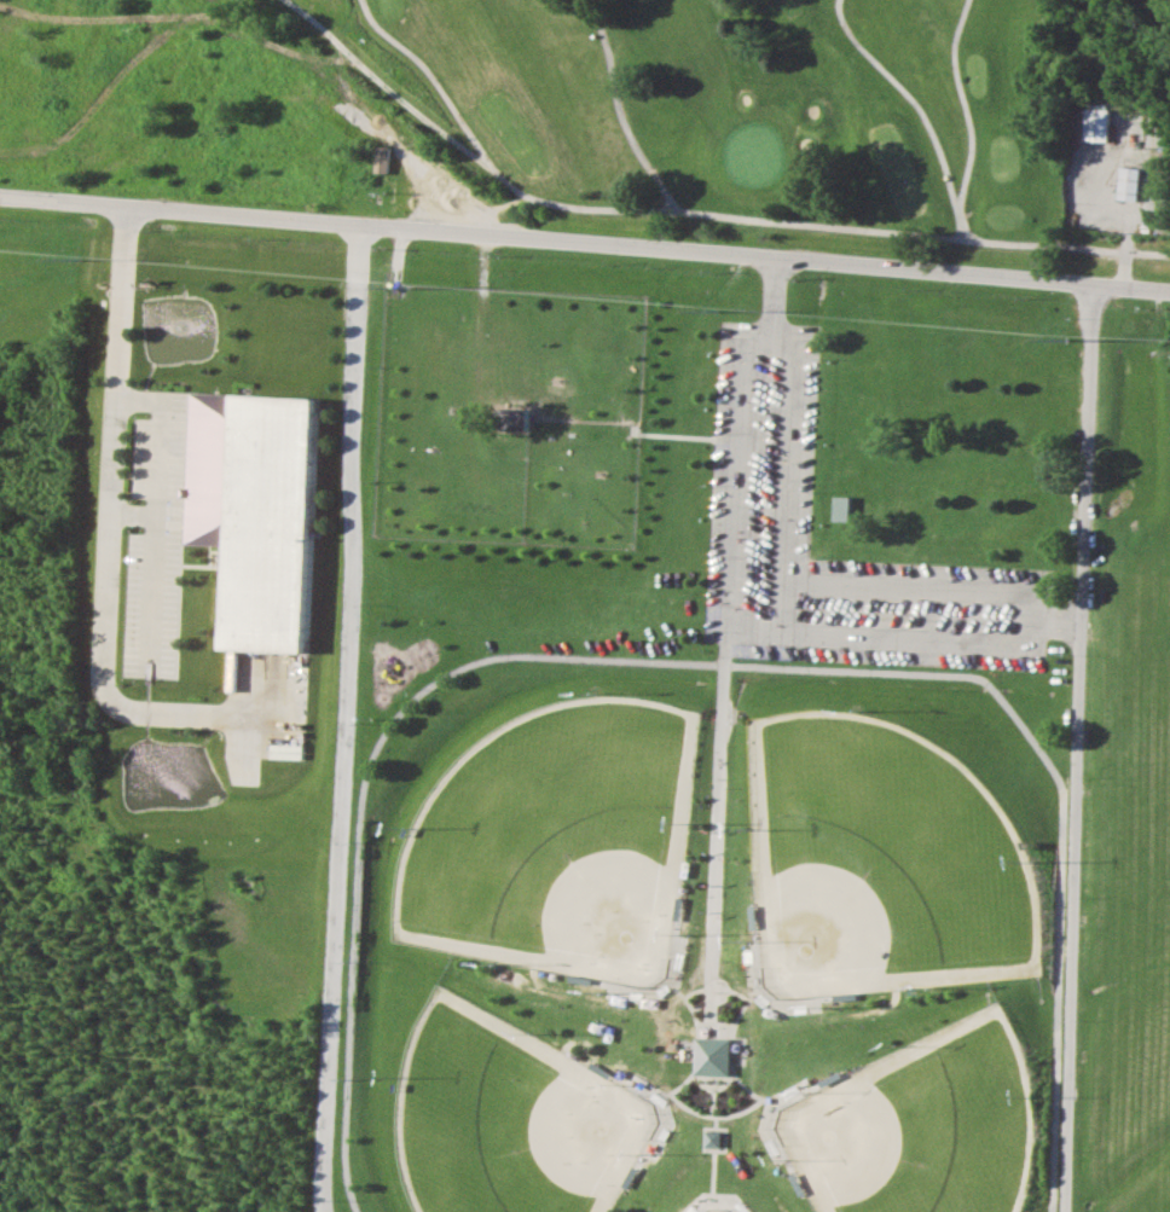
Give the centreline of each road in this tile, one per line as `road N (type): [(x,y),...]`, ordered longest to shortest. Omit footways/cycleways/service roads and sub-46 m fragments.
road 1 (residential): [(1169,286),(0,194)]
road 2 (residential): [(1071,1211),(1095,279)]

